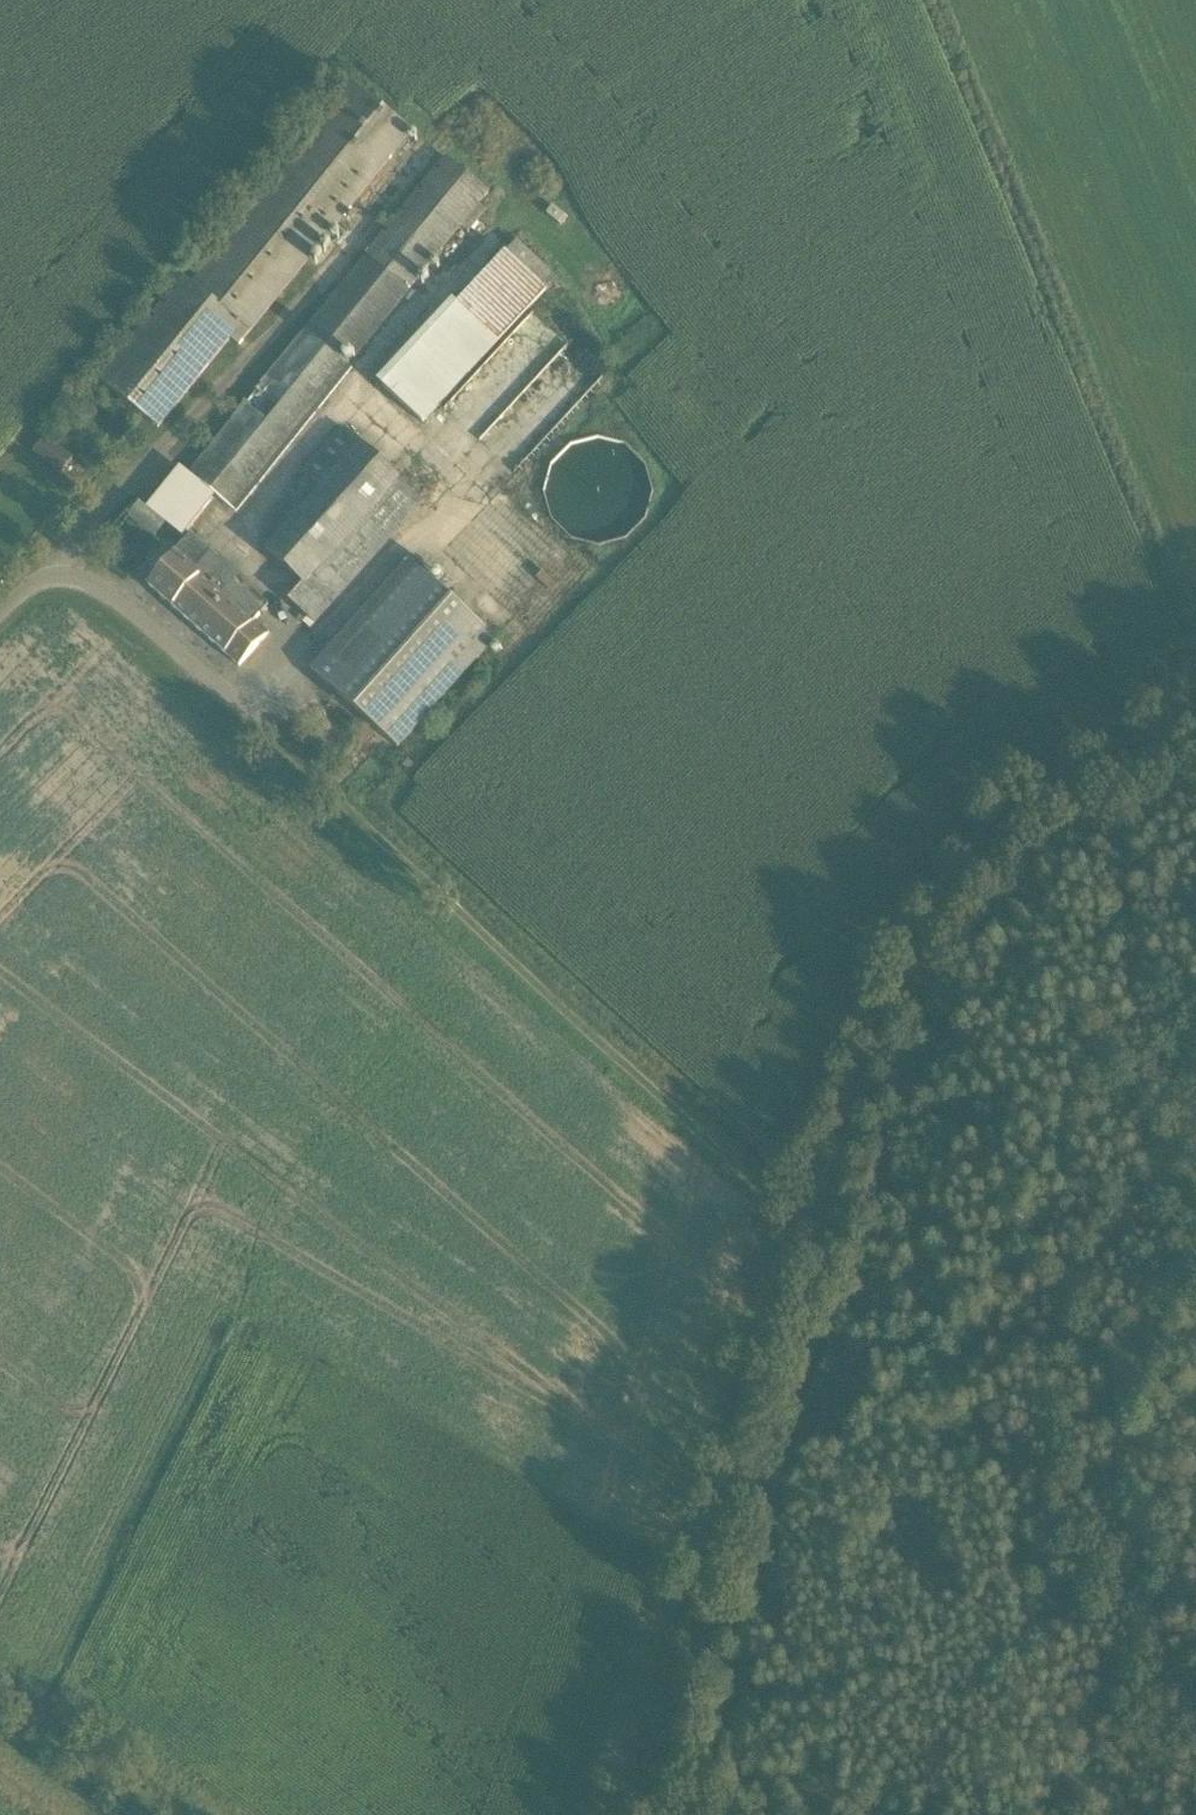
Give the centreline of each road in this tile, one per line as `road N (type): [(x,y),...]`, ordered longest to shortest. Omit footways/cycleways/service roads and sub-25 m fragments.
road 1 (track): [(1195,740),(1029,823),(923,967),(857,1093),(741,1489),(669,1783)]
road 2 (track): [(270,738),(813,1231)]
road 3 (unclassified): [(0,614),(42,582),(93,585),(270,738)]

